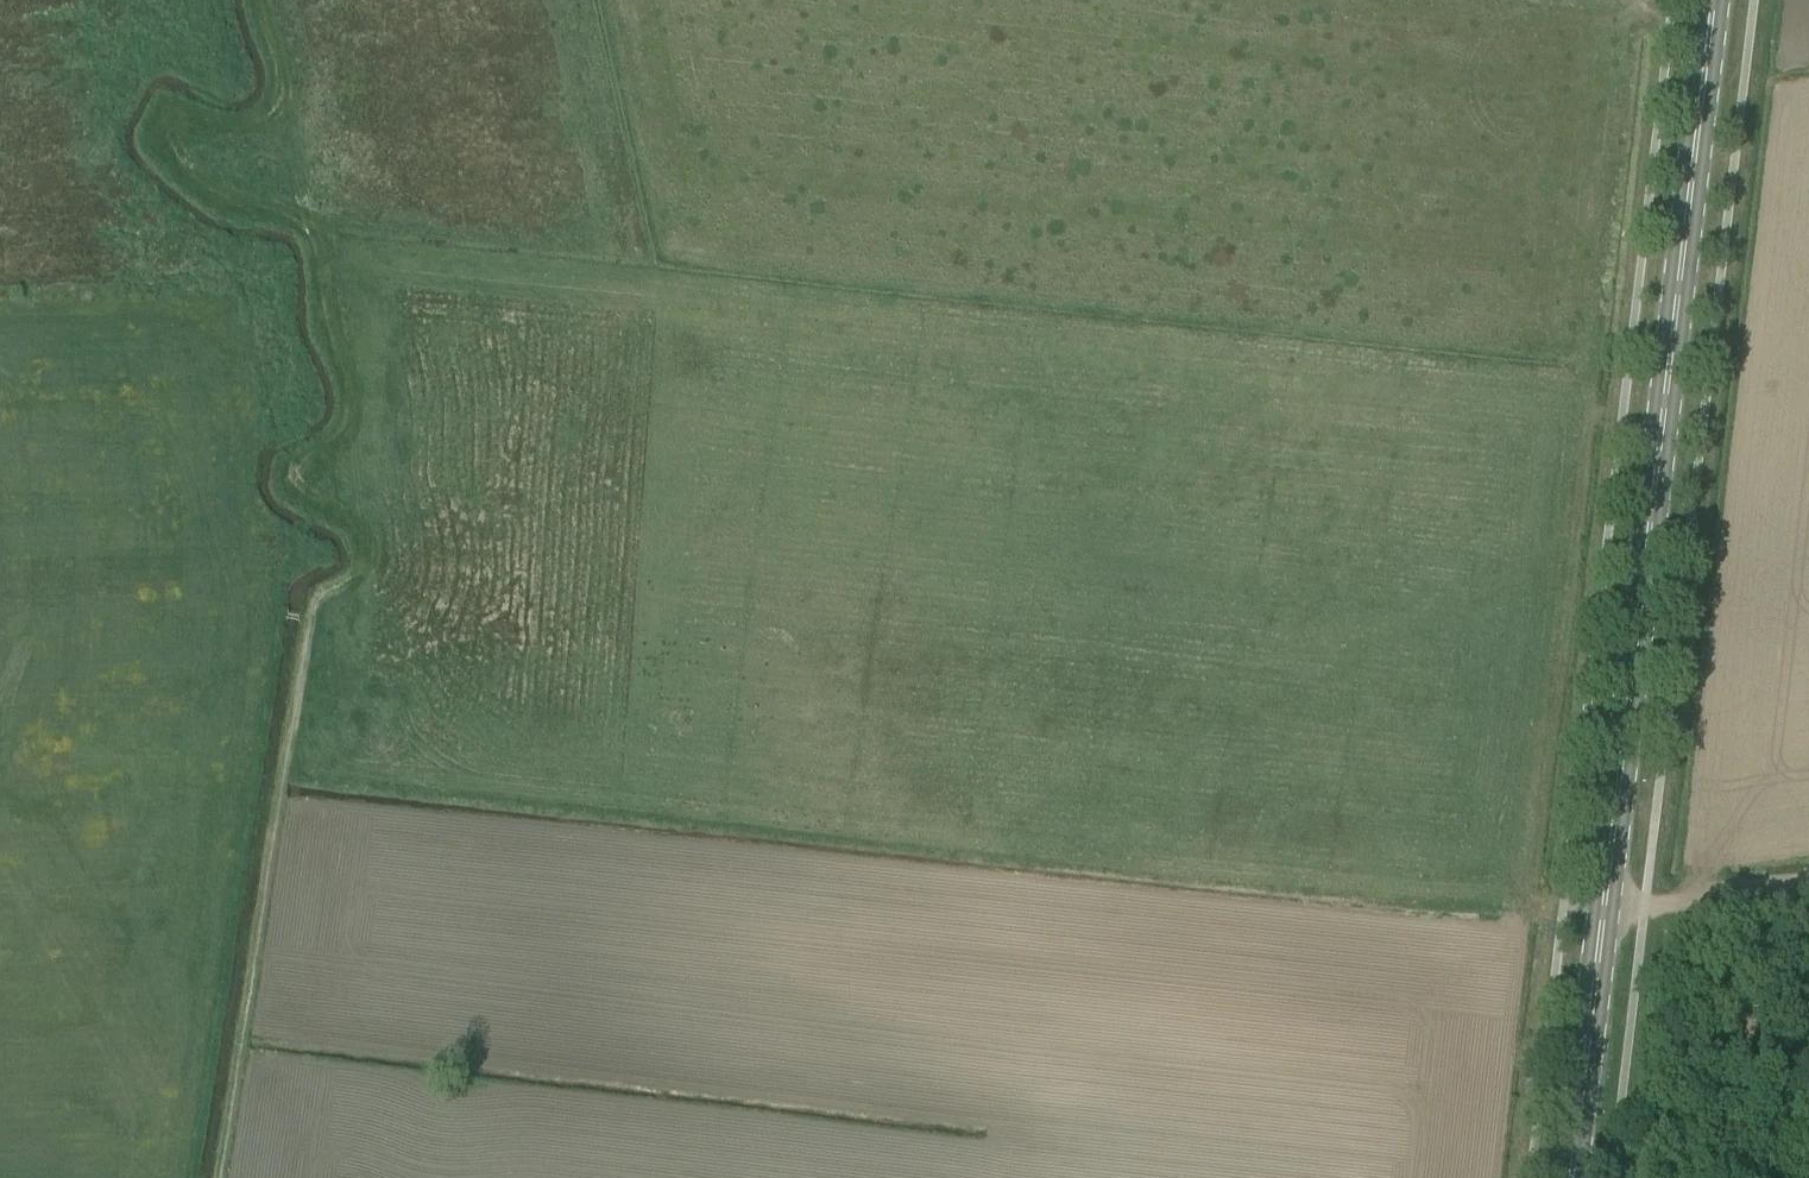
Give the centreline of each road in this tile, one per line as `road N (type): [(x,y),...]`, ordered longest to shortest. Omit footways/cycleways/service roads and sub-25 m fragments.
road 1 (primary): [(1574,1177),(1714,0)]
road 2 (track): [(1808,884),(1609,910)]

